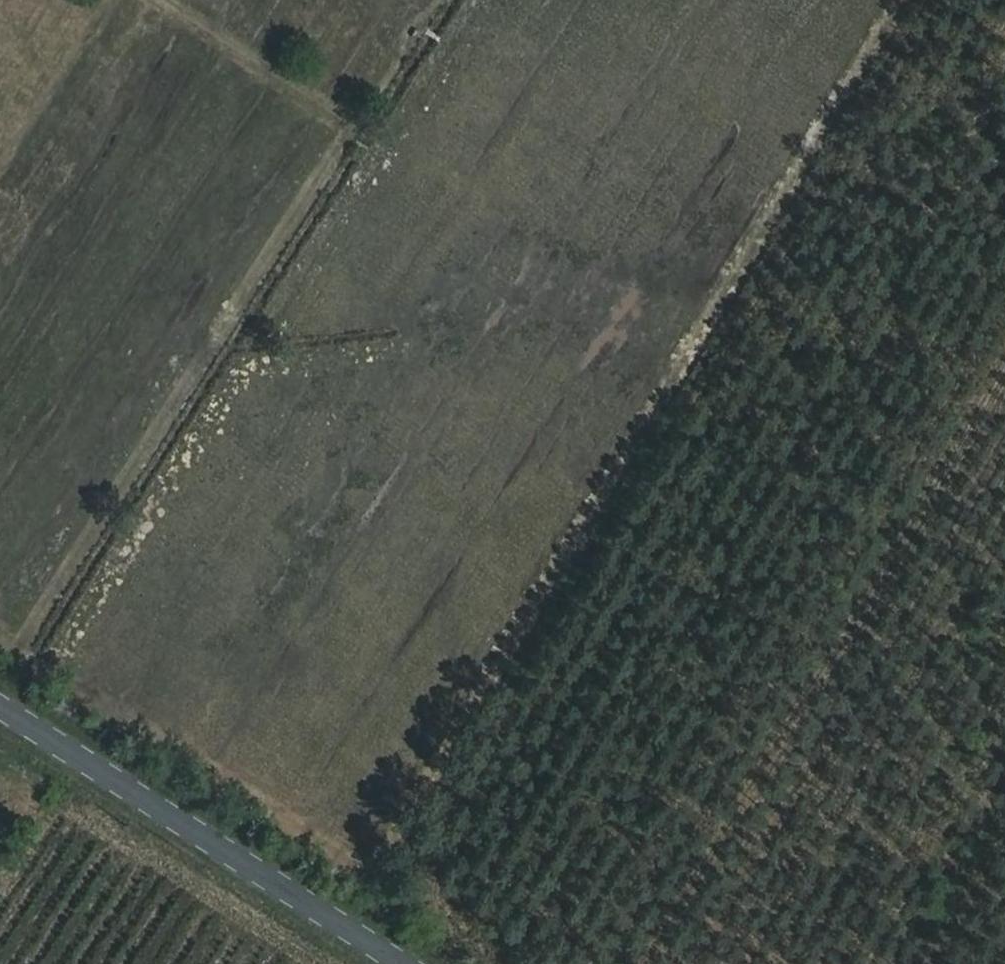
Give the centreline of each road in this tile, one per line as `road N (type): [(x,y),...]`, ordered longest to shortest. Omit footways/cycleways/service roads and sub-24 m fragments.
road 1 (tertiary): [(0,708),(401,963)]
road 2 (track): [(1004,820),(923,963)]

